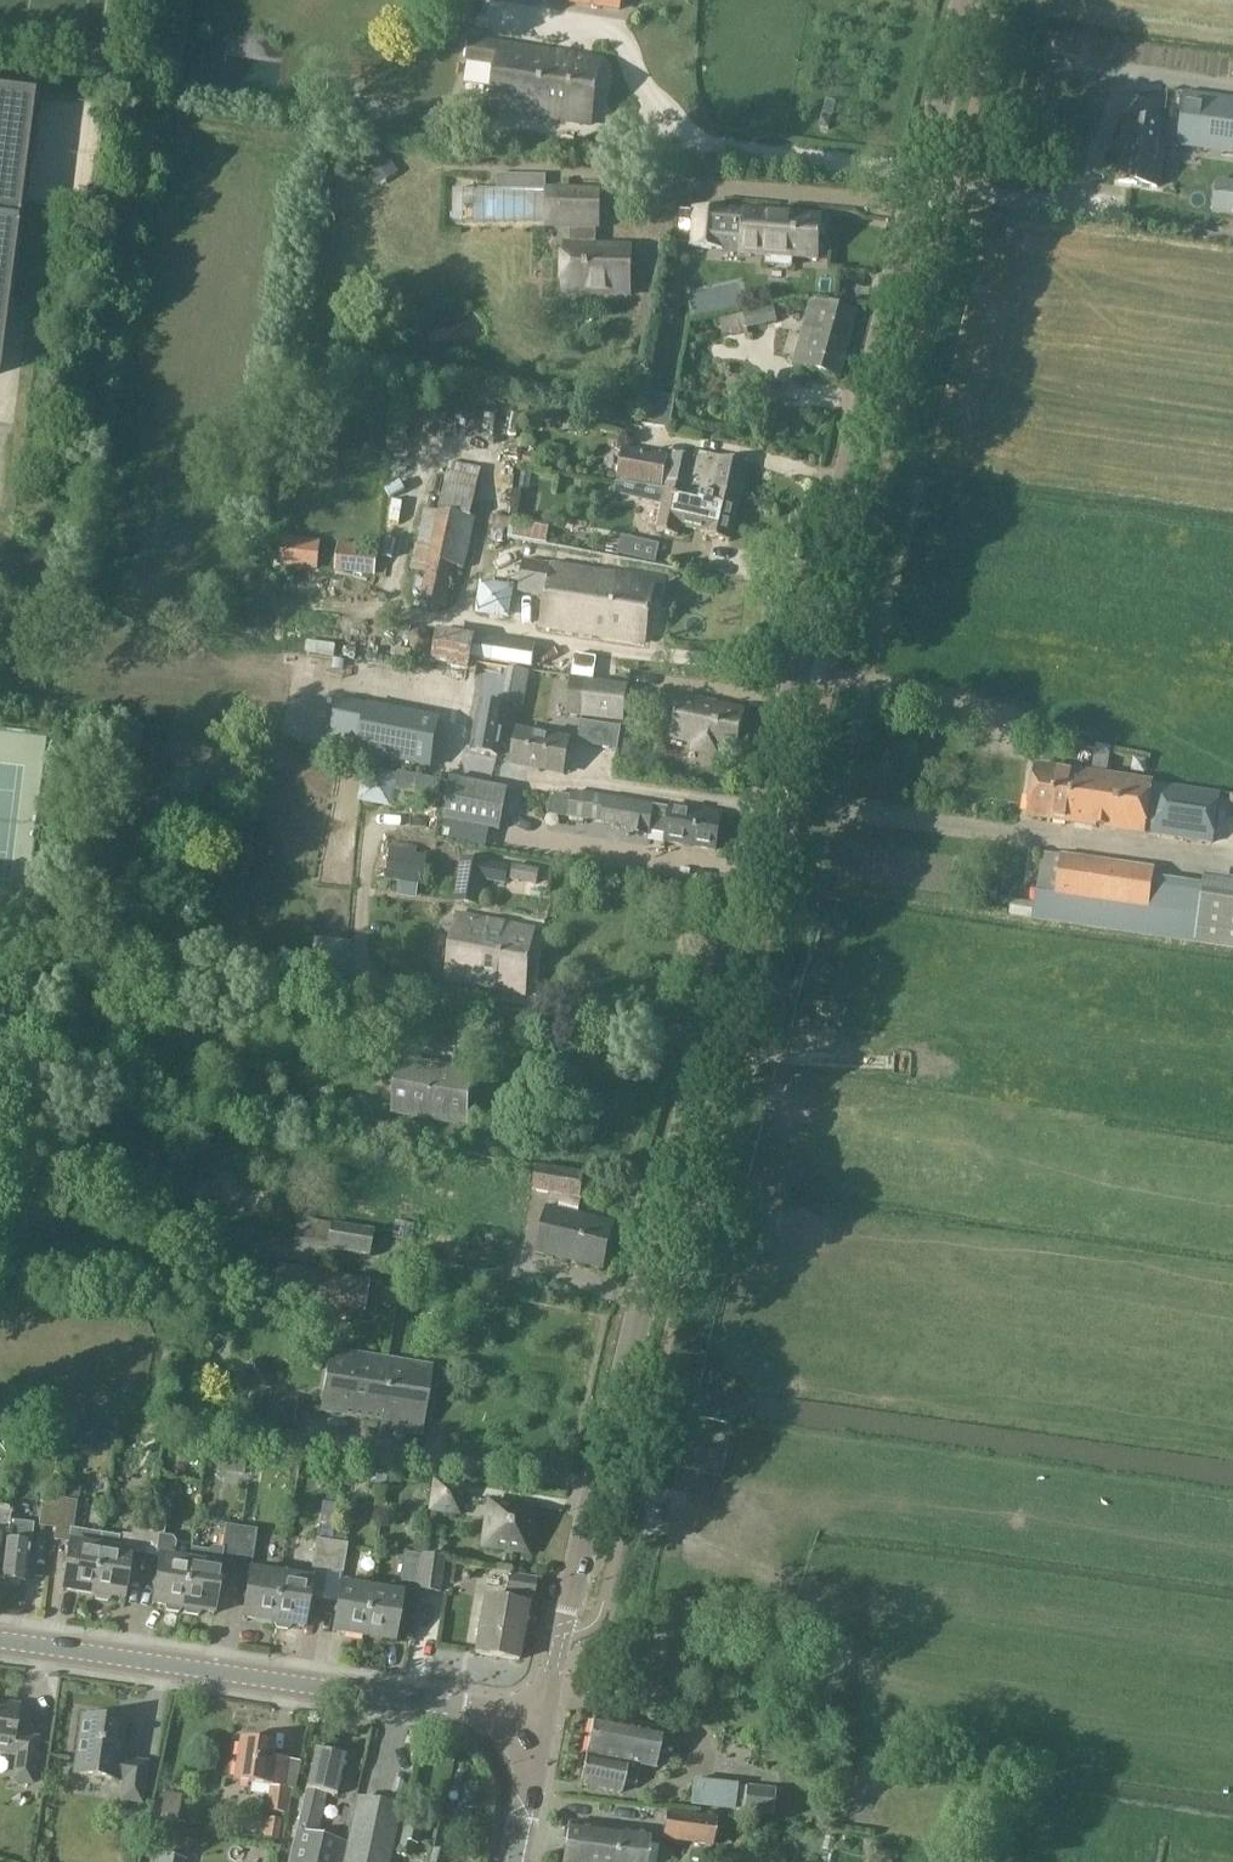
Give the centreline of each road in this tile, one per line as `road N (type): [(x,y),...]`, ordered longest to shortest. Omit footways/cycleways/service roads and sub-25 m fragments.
road 1 (tertiary): [(518,1748),(558,1699),(762,793),(969,0)]
road 2 (track): [(1183,1533),(923,1490),(834,1485),(730,1510),(611,1486)]
road 3 (secondary): [(518,1748),(460,1706),(0,1641)]
road 4 (track): [(896,1064),(783,1061),(704,1048)]

